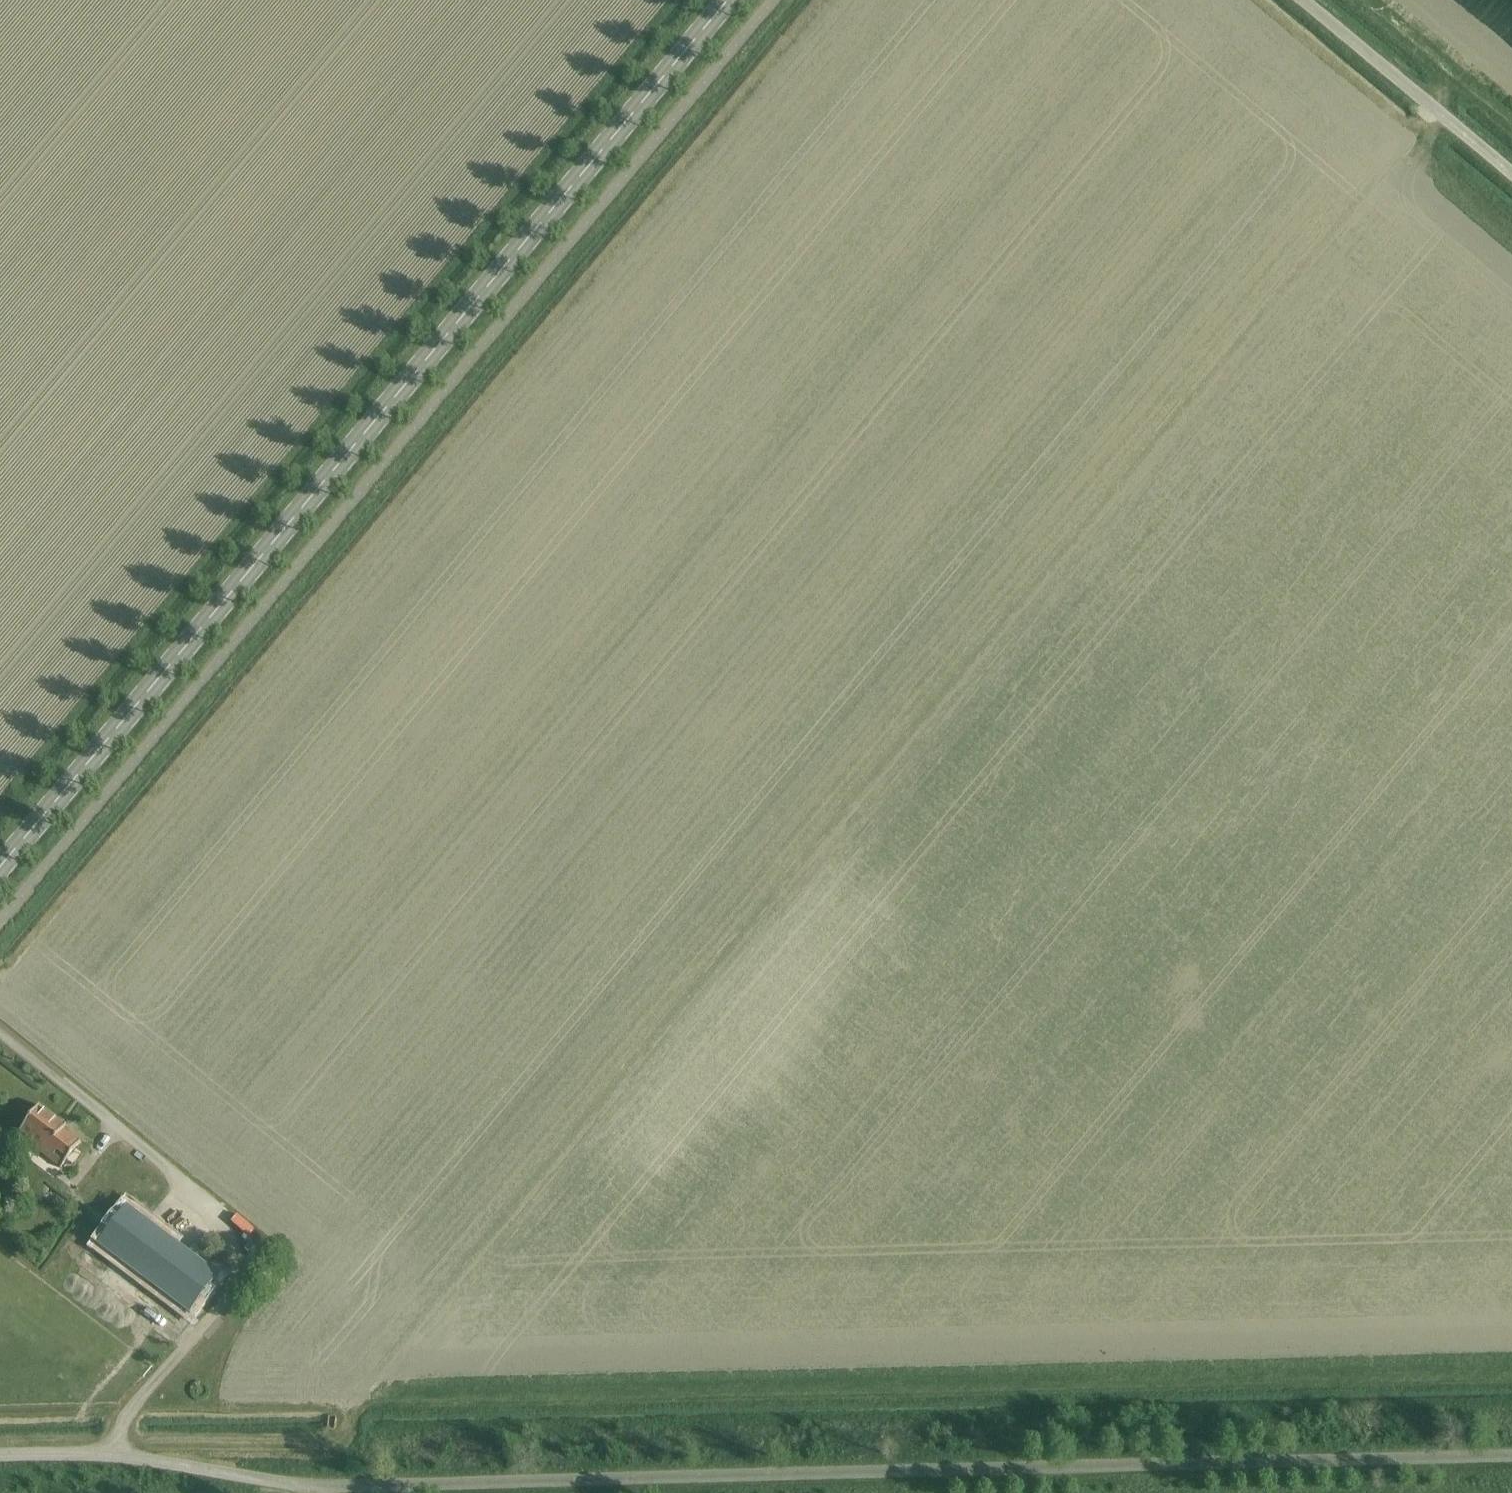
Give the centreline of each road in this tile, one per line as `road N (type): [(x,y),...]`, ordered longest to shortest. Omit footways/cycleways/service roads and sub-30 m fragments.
road 1 (unclassified): [(1511,1461),(340,1488),(110,1454),(0,1456)]
road 2 (tertiary): [(0,867),(727,0)]
road 3 (unclassified): [(1511,175),(1304,0)]

